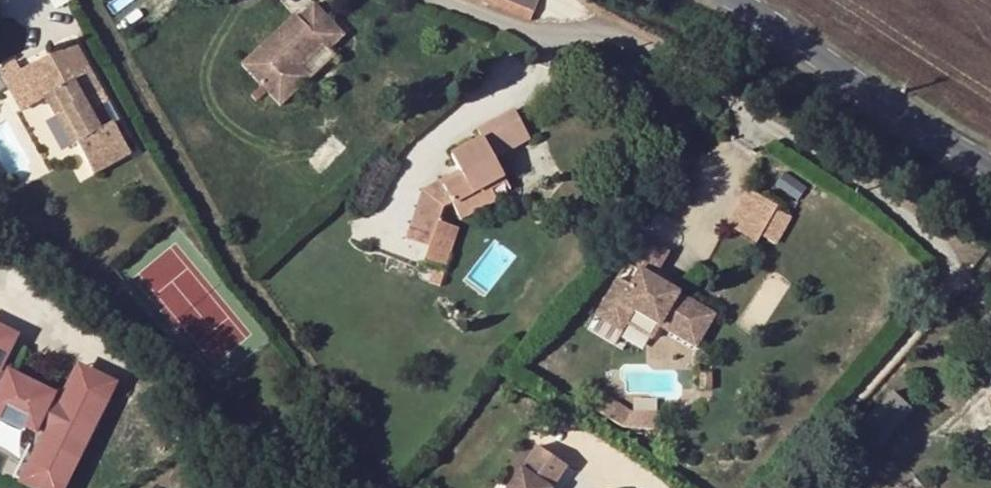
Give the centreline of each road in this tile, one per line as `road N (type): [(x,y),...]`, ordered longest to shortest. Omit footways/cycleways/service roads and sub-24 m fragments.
road 1 (residential): [(990,288),(893,207),(641,46),(519,41),(425,0)]
road 2 (tertiary): [(739,0),(990,153)]

